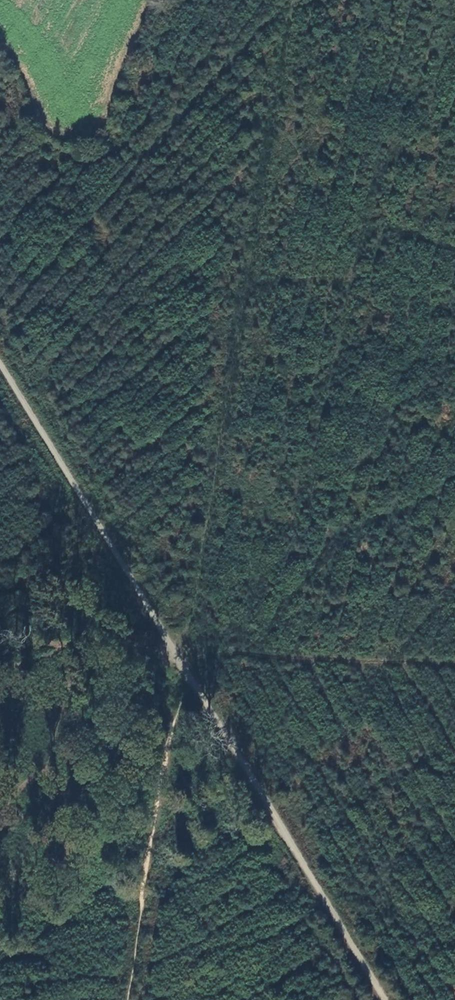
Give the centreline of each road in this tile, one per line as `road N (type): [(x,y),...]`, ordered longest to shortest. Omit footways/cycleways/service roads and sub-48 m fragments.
road 1 (track): [(299,0),(213,540),(182,666)]
road 2 (track): [(182,666),(395,999)]
road 3 (track): [(0,364),(182,666)]

